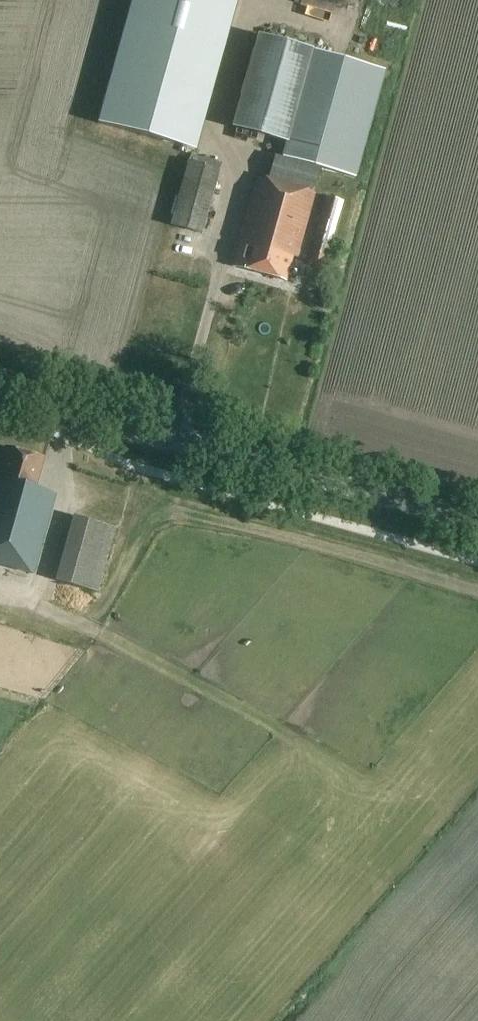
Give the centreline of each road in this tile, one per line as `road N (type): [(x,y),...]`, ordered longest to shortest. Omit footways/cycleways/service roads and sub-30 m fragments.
road 1 (secondary): [(477,522),(0,389)]

